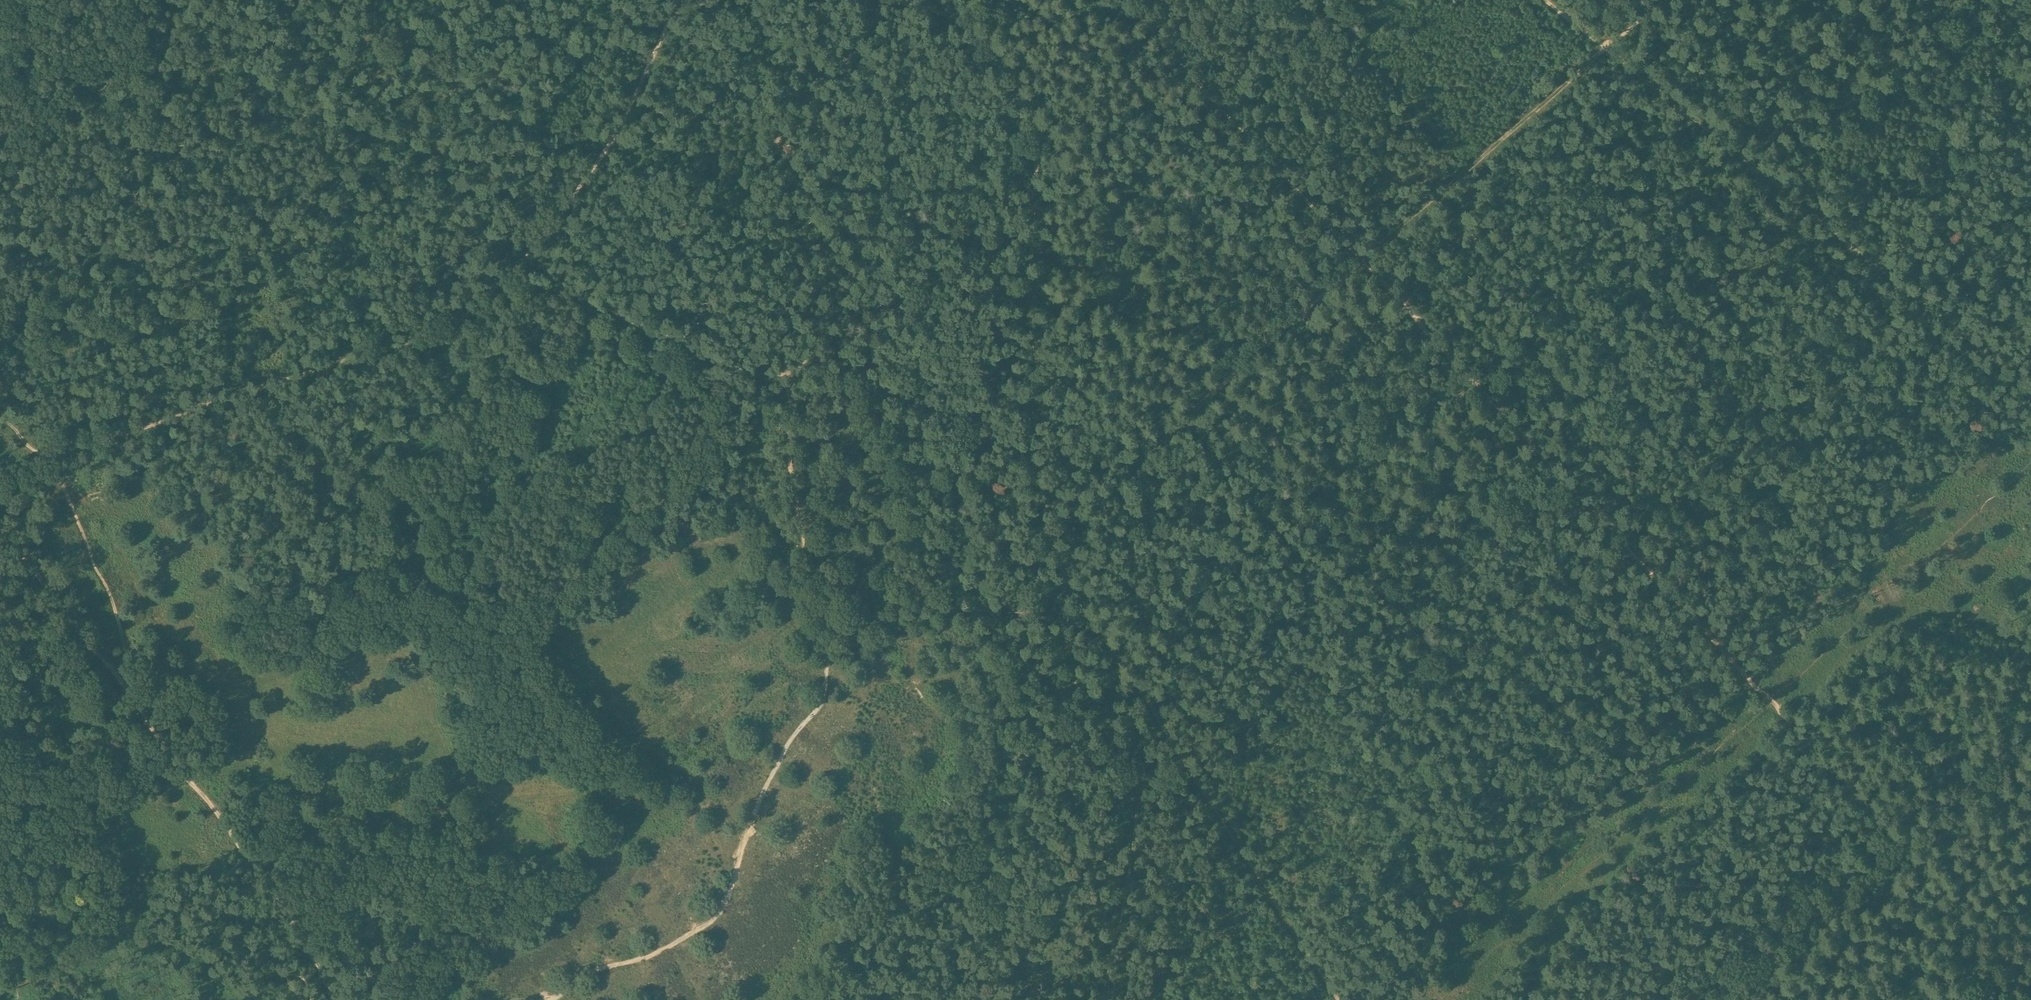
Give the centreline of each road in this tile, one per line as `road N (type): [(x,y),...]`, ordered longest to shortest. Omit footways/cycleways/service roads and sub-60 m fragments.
road 1 (track): [(1770,702),(1123,0)]
road 2 (track): [(0,475),(433,334),(472,311),(518,263)]
road 3 (track): [(1606,48),(2030,394)]
road 4 (track): [(1430,999),(1770,702)]
road 5 (track): [(1361,259),(1606,48)]
road 6 (track): [(518,263),(623,123),(671,7)]
road 7 (track): [(0,527),(139,707)]
road 8 (track): [(245,856),(333,999)]
road 9 (track): [(162,746),(245,856)]

